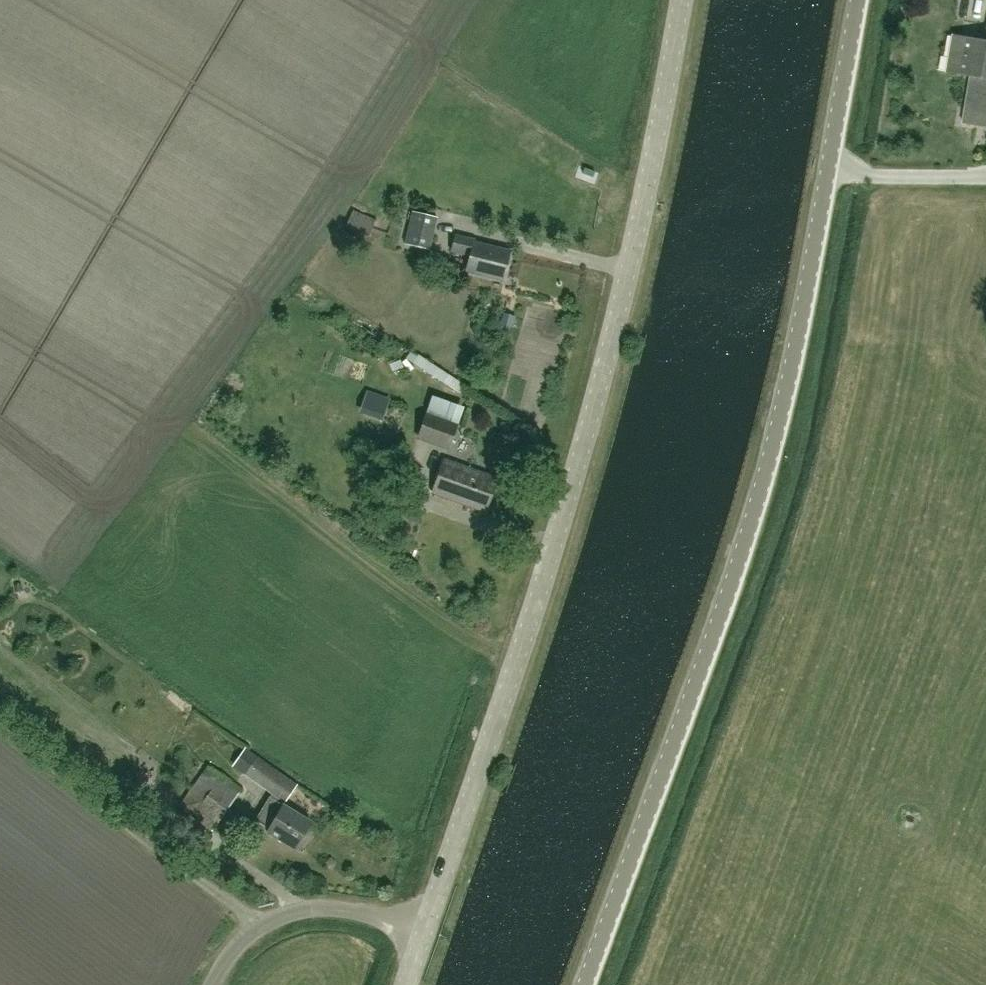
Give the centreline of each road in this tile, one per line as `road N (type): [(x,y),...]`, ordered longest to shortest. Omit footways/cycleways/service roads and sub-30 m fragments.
road 1 (tertiary): [(585,984),(768,466),(856,0)]
road 2 (unclassified): [(425,930),(564,519),(626,282),(681,0)]
road 3 (unclassified): [(212,984),(255,923),(286,909),(344,909),(425,930)]

